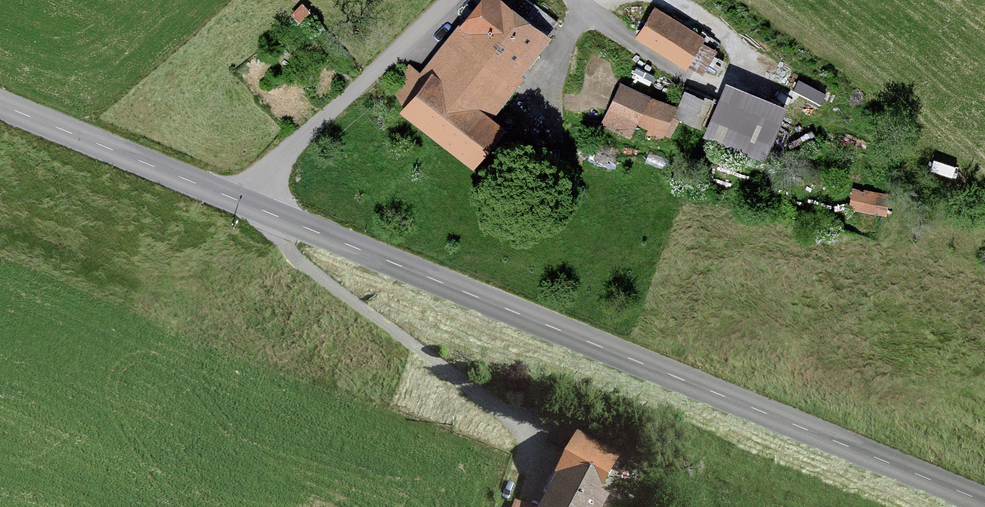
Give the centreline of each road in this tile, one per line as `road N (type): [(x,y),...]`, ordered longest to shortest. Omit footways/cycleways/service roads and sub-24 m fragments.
road 1 (tertiary): [(984,503),(243,203)]
road 2 (residential): [(243,203),(289,149),(450,0)]
road 3 (tertiary): [(243,203),(0,105)]

